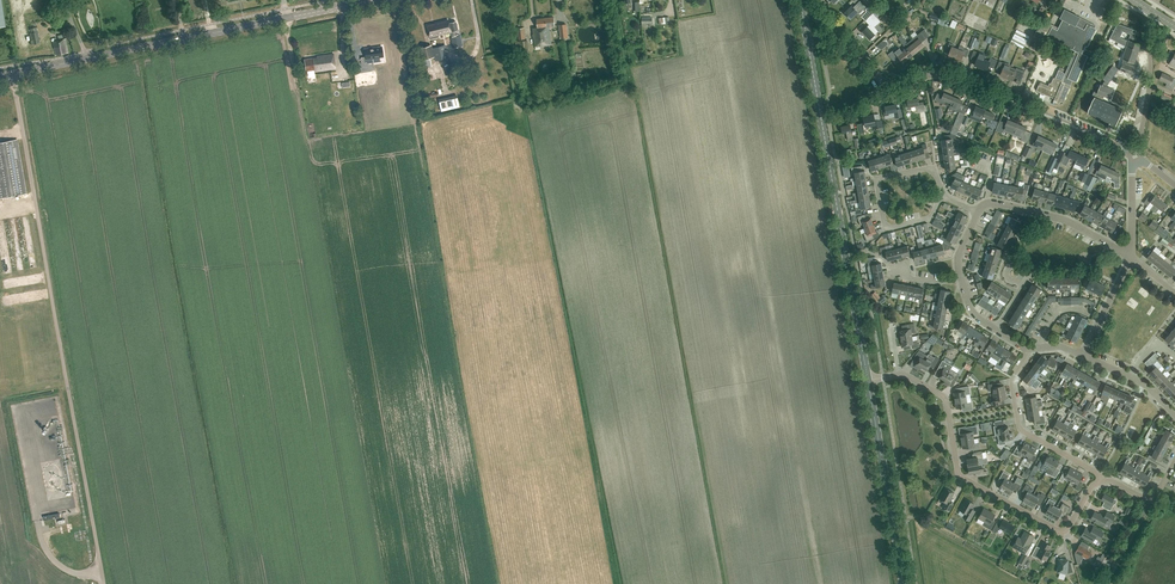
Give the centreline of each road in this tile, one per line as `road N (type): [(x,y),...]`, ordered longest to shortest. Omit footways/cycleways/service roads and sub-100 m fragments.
road 1 (unclassified): [(104,583),(13,74)]
road 2 (secondary): [(868,380),(807,39)]
road 3 (residential): [(900,374),(946,400),(962,477),(1059,531),(1102,479)]
road 4 (secondary): [(88,59),(373,0)]
road 5 (unclassified): [(1136,156),(950,75),(882,81)]
road 6 (secondary): [(902,583),(868,380)]
road 7 (residential): [(943,196),(931,218),(885,225),(877,179),(926,169),(936,175)]
road 8 (residential): [(1102,479),(1019,426),(1012,381),(1029,350)]
road 9 (residential): [(1131,258),(1066,220),(995,203),(977,213)]
road 10 (residential): [(1152,11),(1136,156)]

